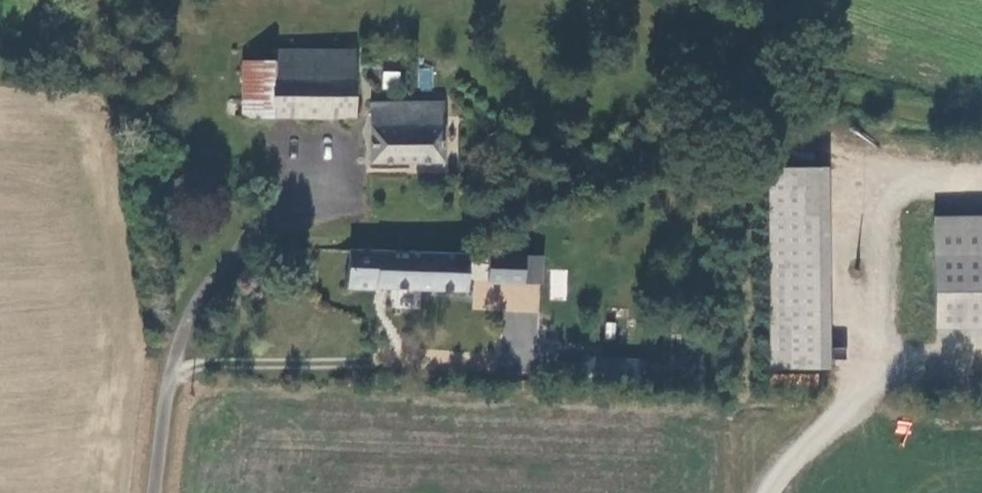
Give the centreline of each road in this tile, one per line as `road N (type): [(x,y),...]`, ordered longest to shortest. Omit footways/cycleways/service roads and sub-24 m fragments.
road 1 (unclassified): [(154,492),(180,333),(224,263),(275,220)]

